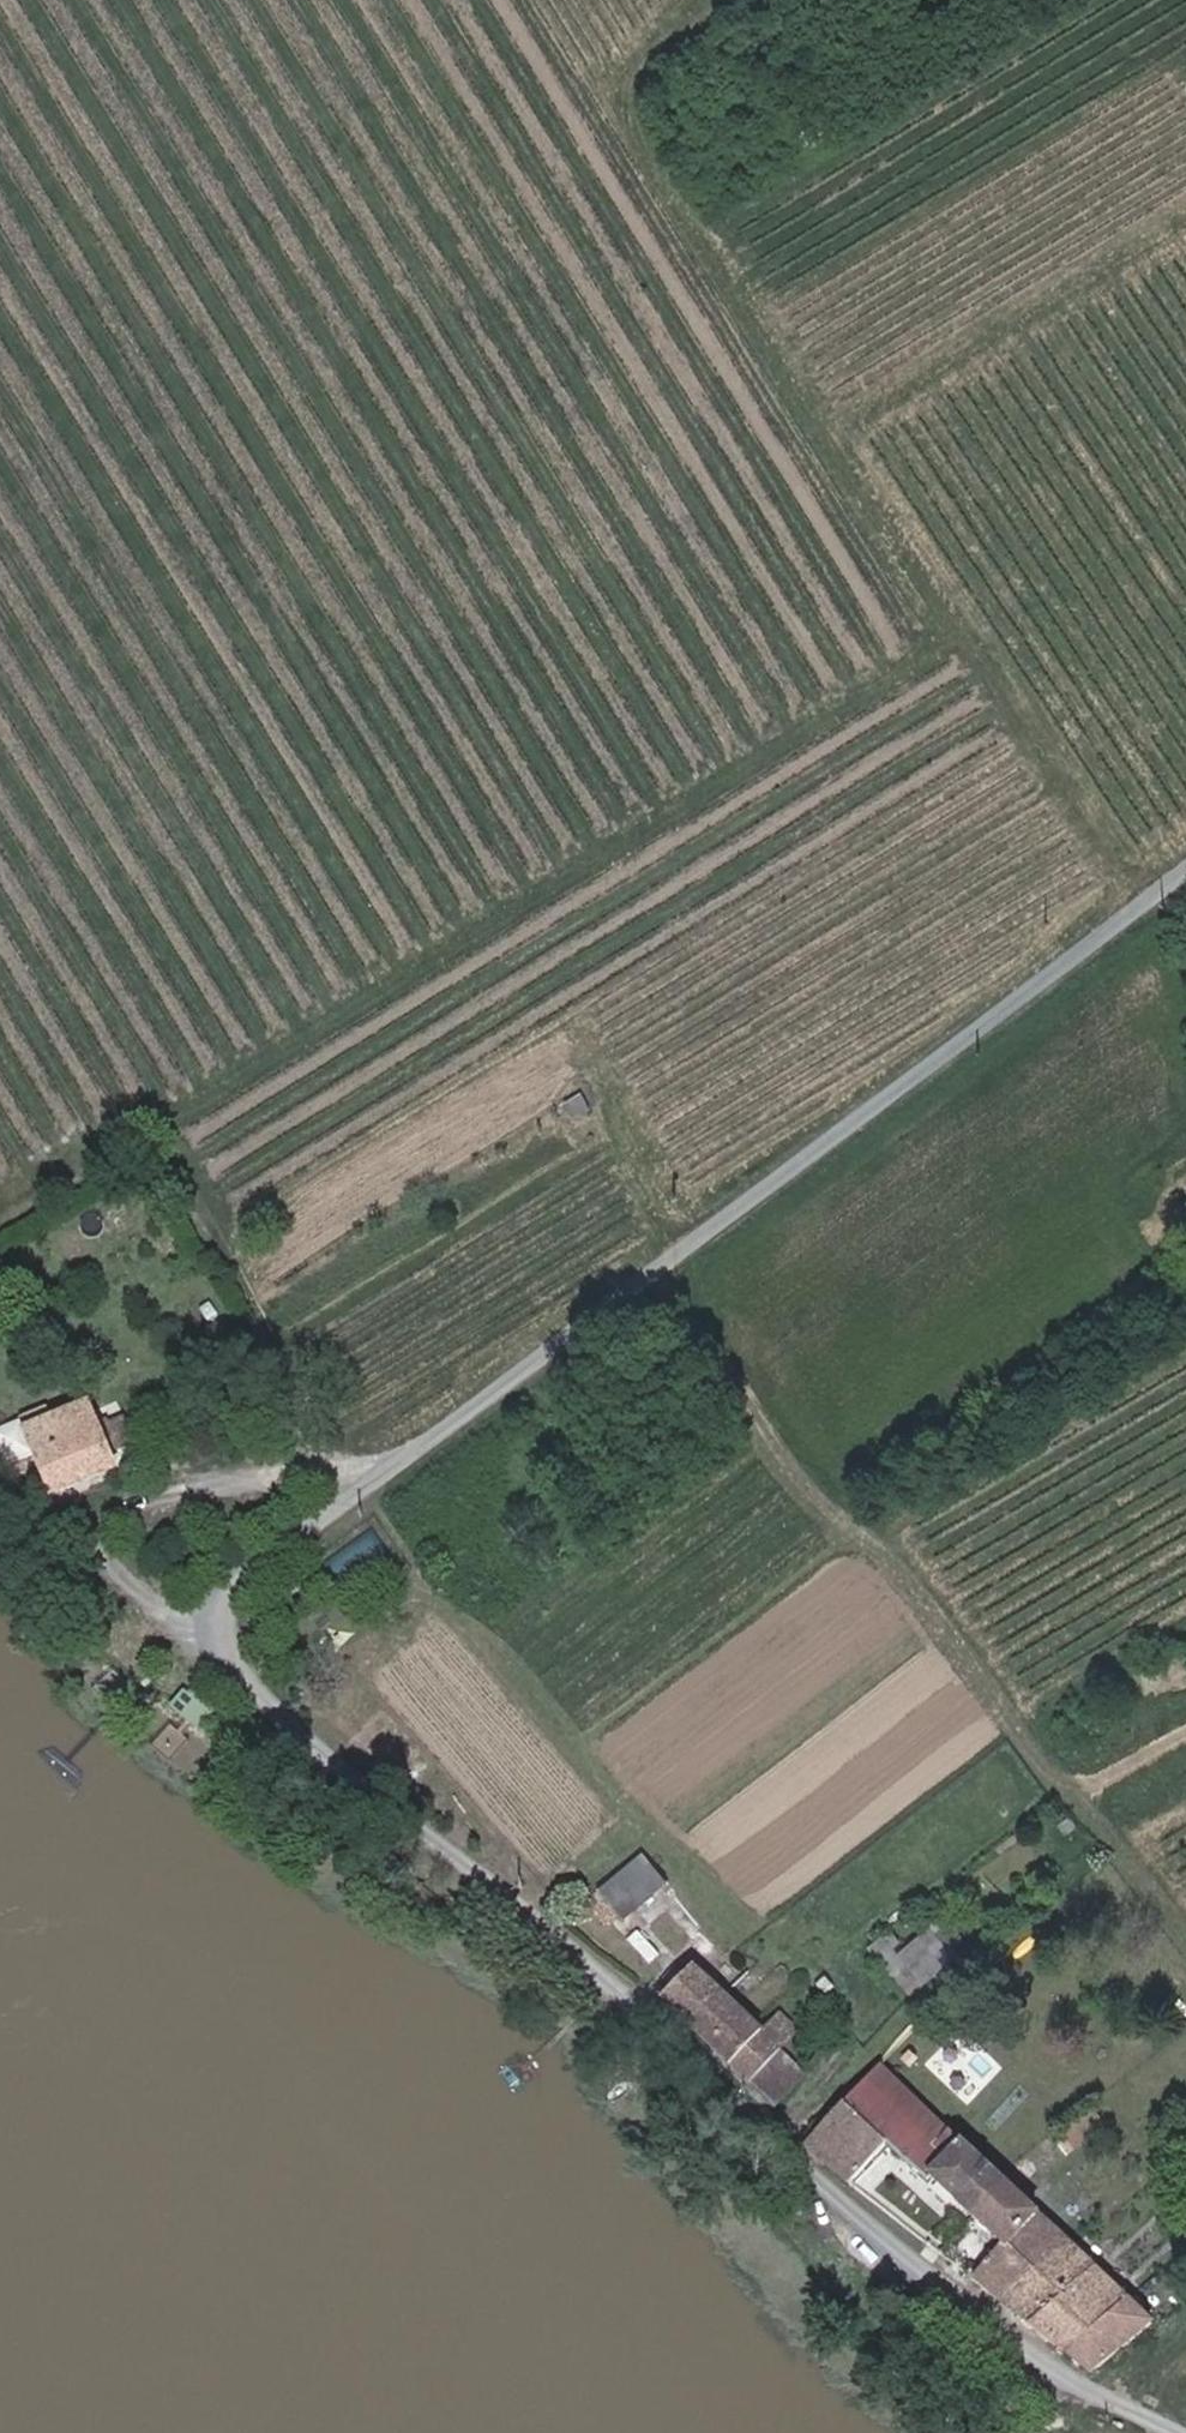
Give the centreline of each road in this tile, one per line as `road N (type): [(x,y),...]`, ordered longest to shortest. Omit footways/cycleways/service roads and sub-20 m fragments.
road 1 (unclassified): [(1185,873),(223,1599),(213,1618),(229,1658),(562,1935),(772,2133),(966,2298),(1169,2432)]
road 2 (track): [(215,1634),(140,1596),(116,1565),(105,1512),(117,1496),(316,1470),(398,1471)]

